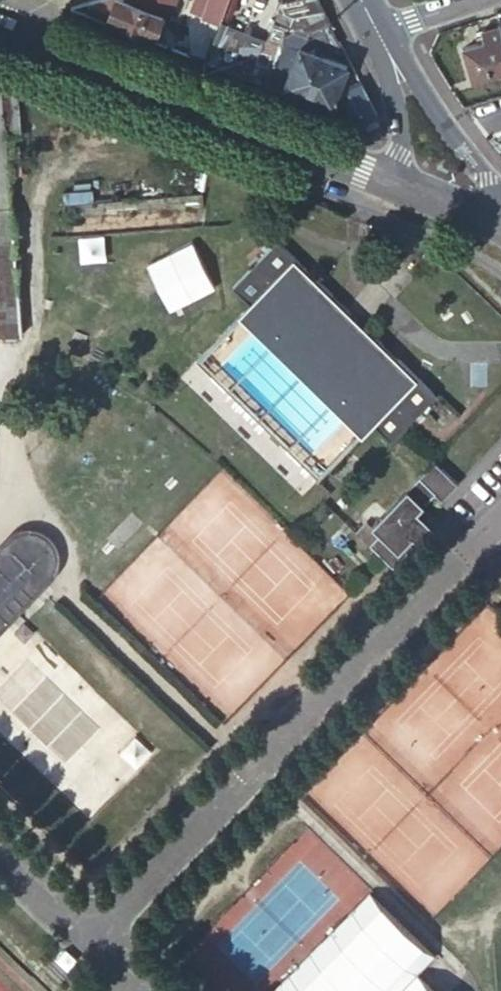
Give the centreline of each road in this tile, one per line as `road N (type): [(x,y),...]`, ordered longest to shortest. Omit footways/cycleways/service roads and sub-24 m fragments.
road 1 (secondary): [(389,182),(18,36)]
road 2 (residential): [(486,220),(494,193),(427,98),(400,77)]

